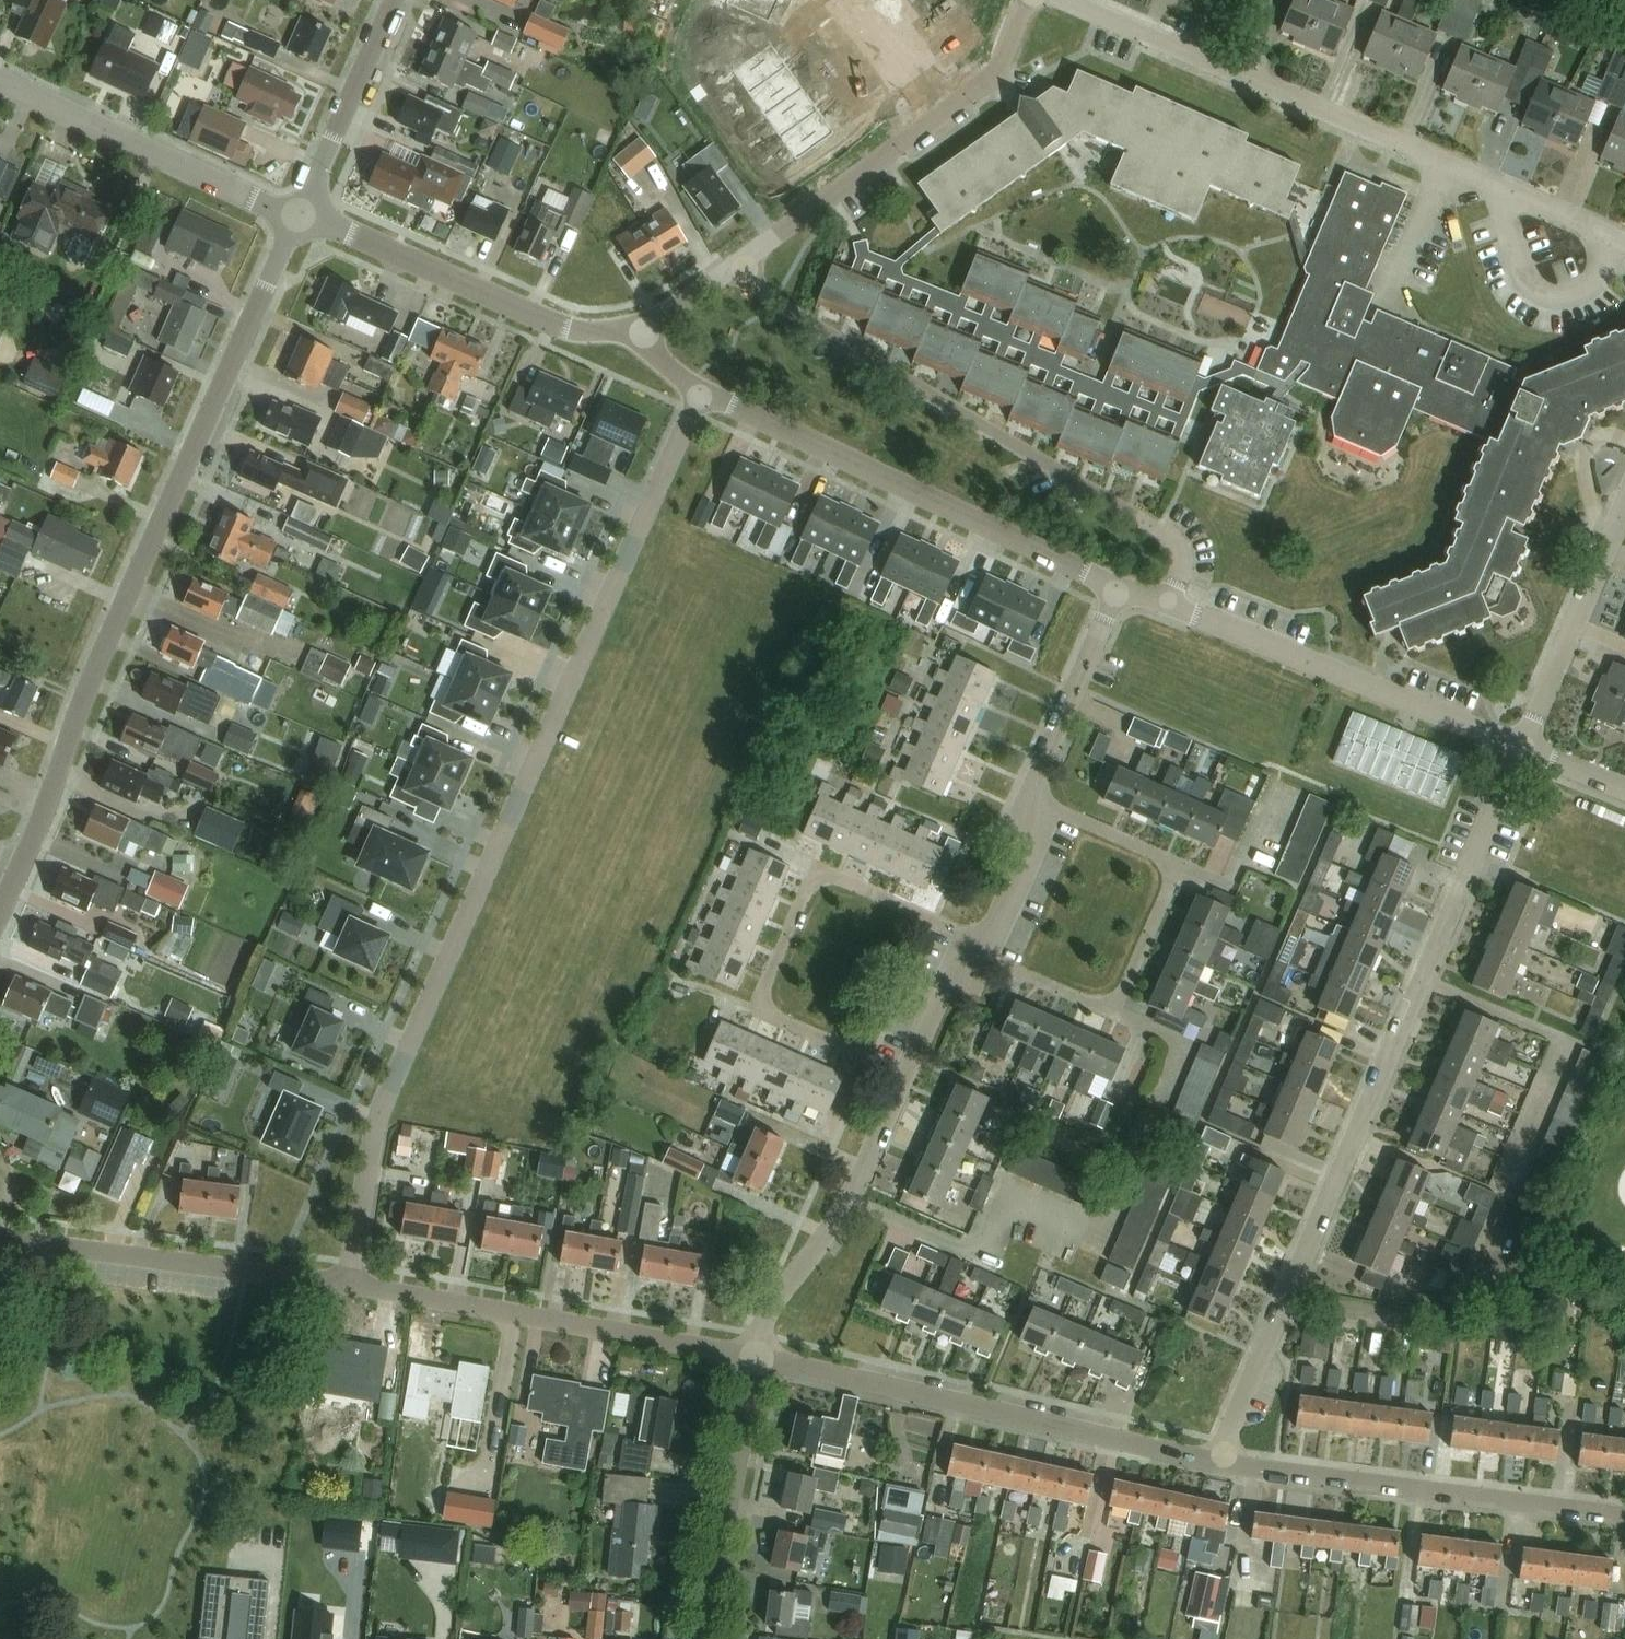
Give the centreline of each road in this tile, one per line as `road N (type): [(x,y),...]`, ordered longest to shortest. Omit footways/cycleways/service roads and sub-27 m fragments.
road 1 (residential): [(702,391),(644,508),(380,1127),(351,1284)]
road 2 (residential): [(1216,1463),(1521,746)]
road 3 (residential): [(0,916),(300,217)]
road 4 (residential): [(1167,602),(1179,564),(1168,538),(733,268)]
road 5 (residential): [(1501,189),(1065,0)]
road 6 (residential): [(1216,1463),(757,1357)]
road 7 (residential): [(906,1069),(760,1006),(804,891),(816,875),(847,877),(969,929)]
road 8 (residential): [(1120,584),(702,391)]
road 9 (residential): [(757,1357),(351,1284)]
road 10 (residential): [(1624,1517),(1216,1463)]
road 11 (residential): [(733,268),(990,83),(1029,0)]
road 12 (residential): [(1521,746),(1167,602)]
road 13 (residential): [(969,929),(1120,584)]
road 14 (residential): [(300,217),(561,327),(609,334),(640,326)]
road 15 (residential): [(351,1284),(0,1239)]
road 16 (residential): [(300,217),(0,81)]
road 17 (residential): [(757,1357),(766,1309),(849,1199),(906,1069)]
road 18 (residential): [(708,1638),(757,1357)]
road 19 (residential): [(1521,746),(1624,508)]
road 20 (residential): [(300,217),(396,0)]
road 21 (residential): [(1501,189),(1518,269),(1549,294),(1572,295),(1594,283),(1605,269),(1601,230)]
road 22 (residential): [(906,1069),(969,929)]

